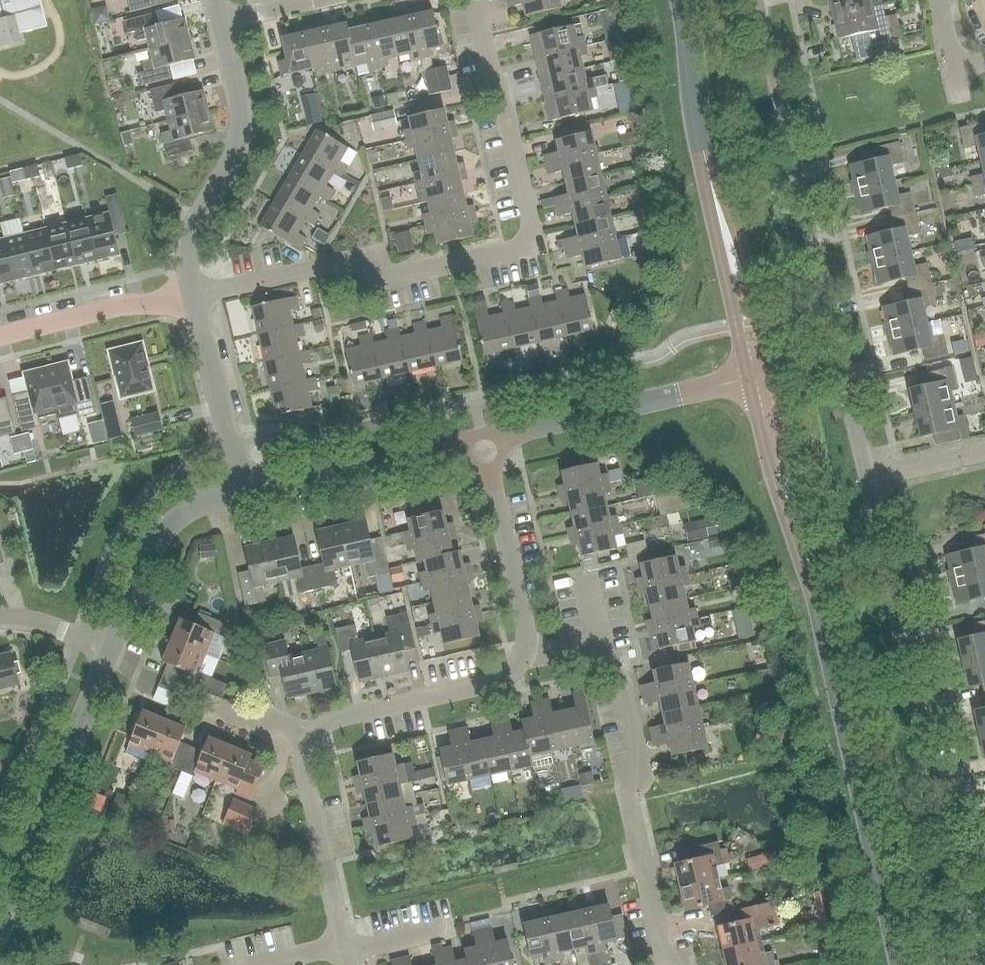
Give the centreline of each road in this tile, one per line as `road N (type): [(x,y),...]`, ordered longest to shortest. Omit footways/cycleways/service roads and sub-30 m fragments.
road 1 (secondary): [(903,964),(761,379)]
road 2 (residential): [(190,290),(341,262),(380,279),(523,251),(527,216),(474,0)]
road 3 (residential): [(976,964),(865,479)]
road 4 (residential): [(865,479),(756,0)]
road 5 (residential): [(526,646),(603,661),(622,681),(636,748),(628,799),(659,939),(680,964)]
road 6 (secondary): [(761,379),(695,112),(681,0)]
road 7 (residential): [(0,921),(111,649)]
road 8 (residential): [(483,439),(761,379)]
road 9 (residential): [(190,290),(191,229),(237,146),(243,120),(220,23)]
road 10 (residential): [(240,490),(483,439)]
road 11 (residential): [(309,739),(344,713),(504,679),(526,646)]
road 12 (residential): [(111,649),(170,525),(197,503),(240,490)]
road 13 (residential): [(344,948),(303,773),(309,739)]
road 14 (residential): [(526,646),(483,439)]
road 15 (residential): [(240,490),(190,290)]
road 16 (residential): [(190,290),(0,337)]
road 17 (residential): [(865,479),(984,451)]

